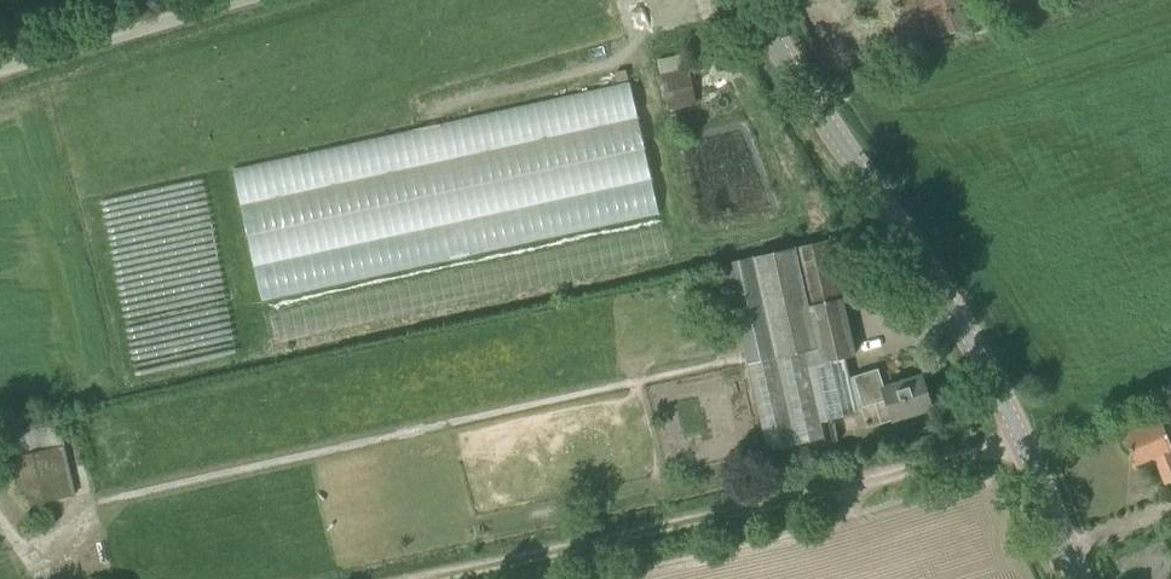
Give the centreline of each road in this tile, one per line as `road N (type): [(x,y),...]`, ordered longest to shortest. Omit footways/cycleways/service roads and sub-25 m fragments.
road 1 (tertiary): [(1070,578),(1025,444),(930,269),(753,0)]
road 2 (track): [(1025,444),(418,578)]
road 3 (unclassified): [(0,74),(241,0)]

